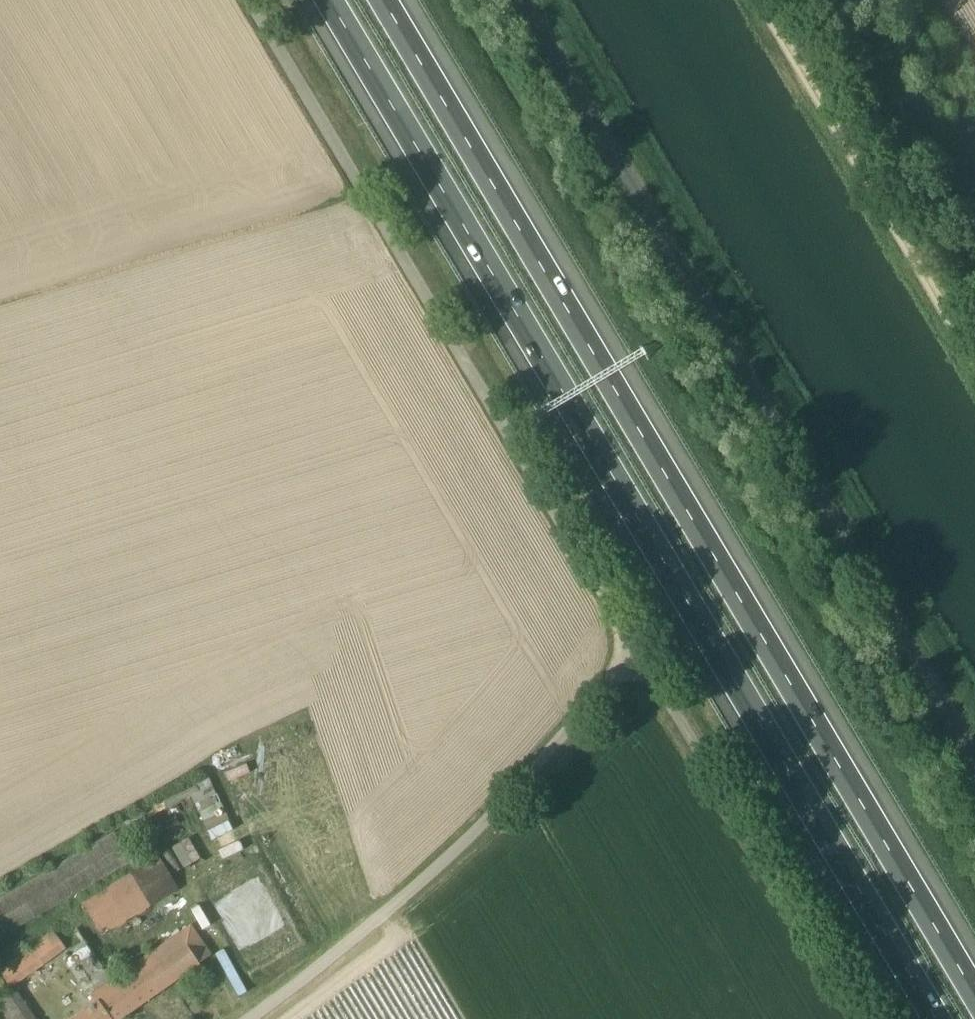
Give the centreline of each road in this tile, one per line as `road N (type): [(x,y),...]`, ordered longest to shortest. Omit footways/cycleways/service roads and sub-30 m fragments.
road 1 (motorway): [(324,0),(933,1018)]
road 2 (motorway): [(974,990),(390,0)]
road 3 (unclassified): [(974,742),(537,0)]
road 4 (unclassified): [(647,654),(260,0)]
road 5 (unclassified): [(260,1018),(372,932),(647,654)]
road 6 (track): [(974,363),(757,0)]
road 7 (unclassified): [(861,1018),(647,654)]

